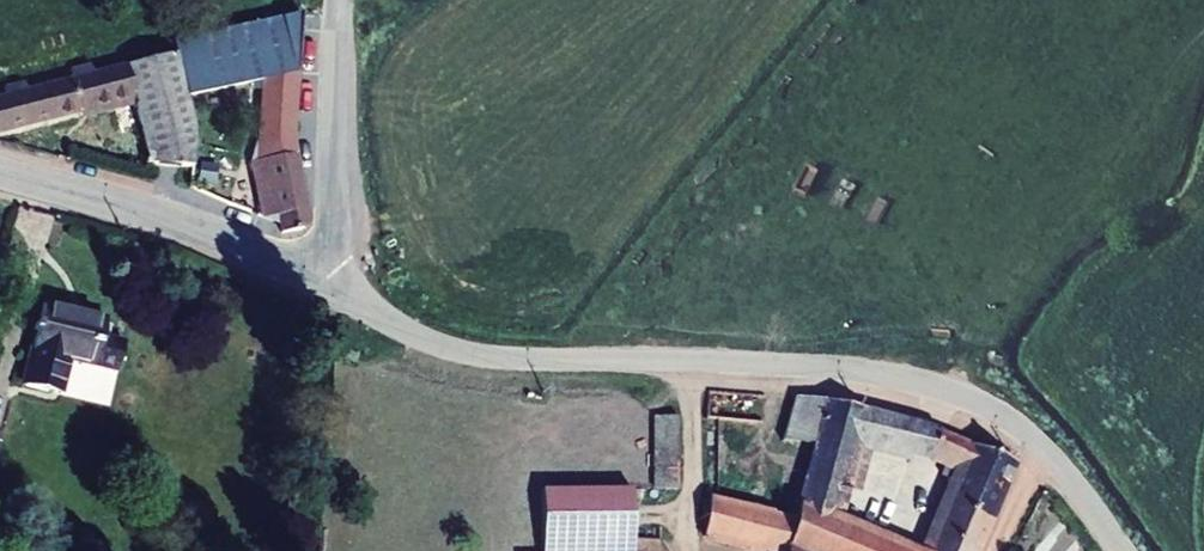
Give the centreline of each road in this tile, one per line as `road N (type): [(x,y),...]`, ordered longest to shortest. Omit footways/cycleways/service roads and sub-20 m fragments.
road 1 (unclassified): [(316,255),(392,319),(464,352),(841,369),(967,395),(1014,421),(1056,458),(1125,550)]
road 2 (tertiary): [(0,171),(269,255),(316,255)]
road 3 (tertiary): [(316,255),(329,231),(340,0)]

